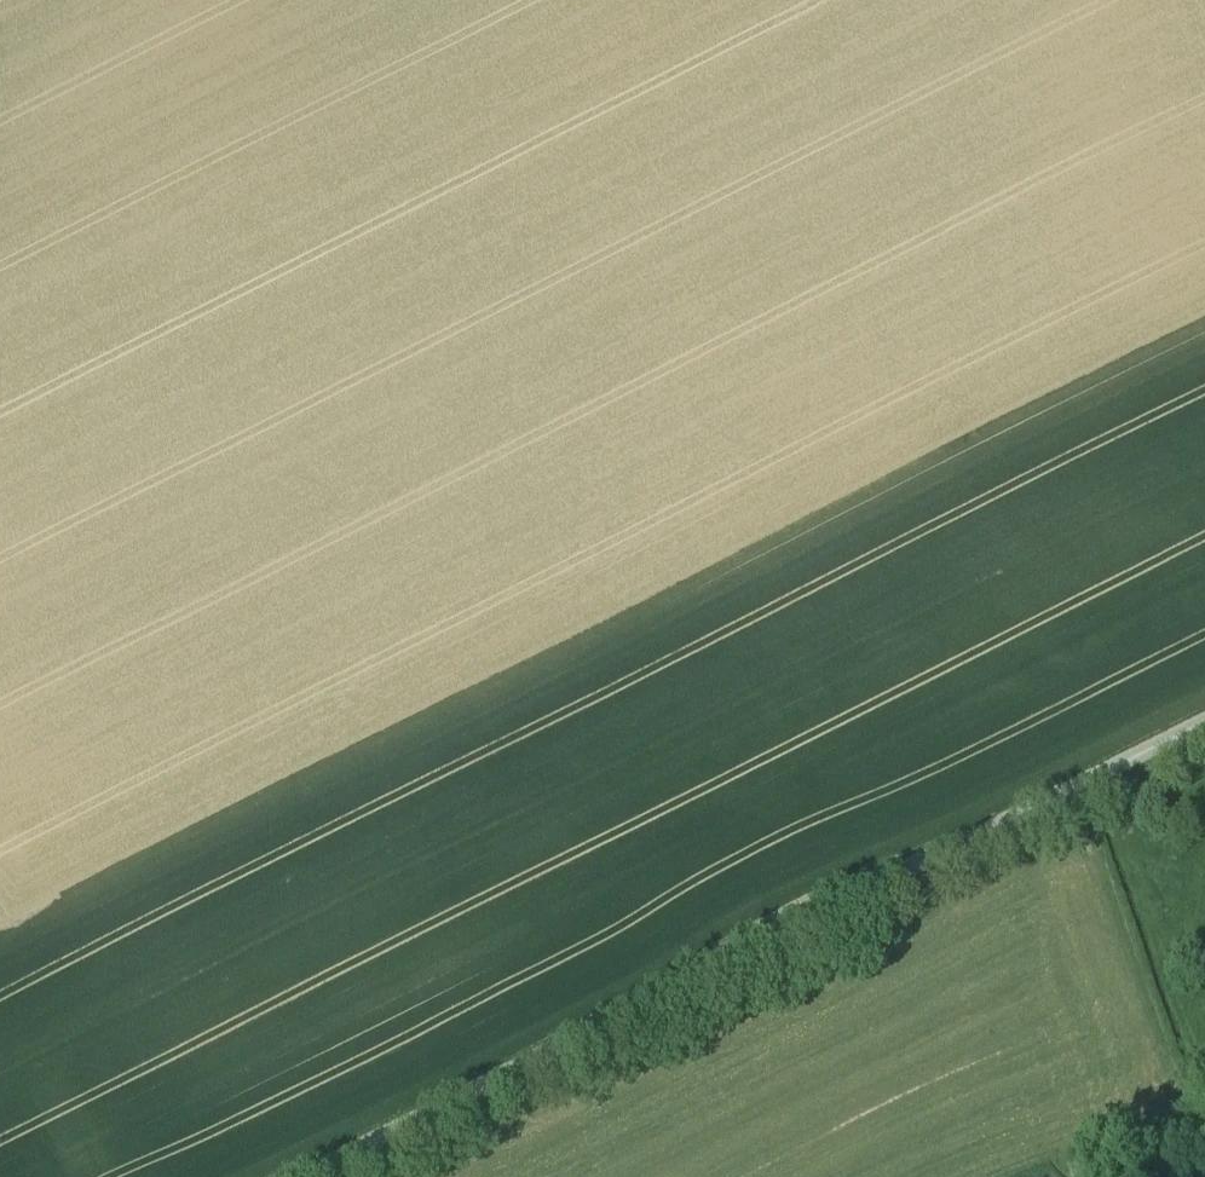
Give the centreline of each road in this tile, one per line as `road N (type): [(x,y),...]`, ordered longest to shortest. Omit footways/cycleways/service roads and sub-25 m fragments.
road 1 (track): [(1204,714),(291,1176)]

